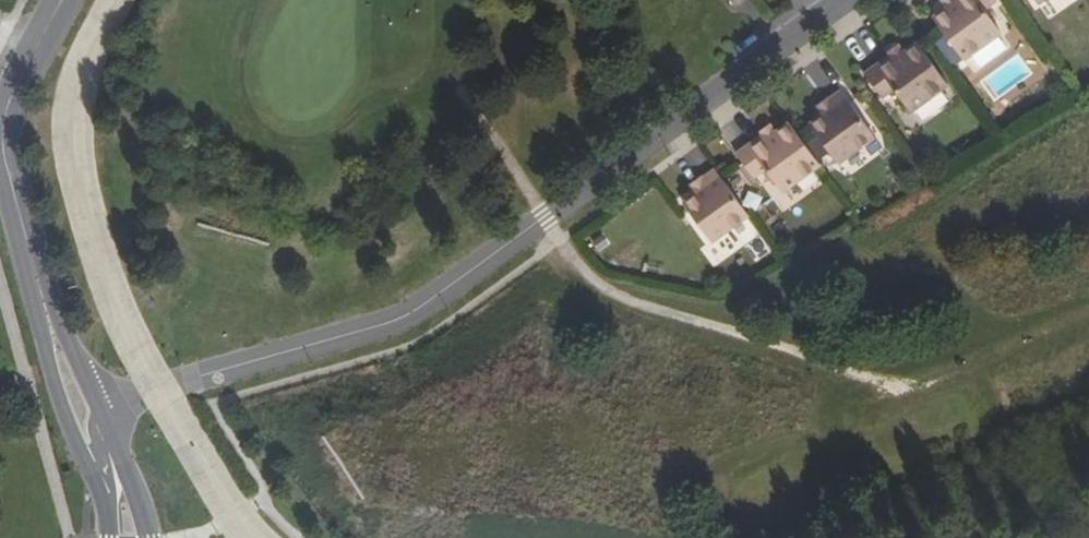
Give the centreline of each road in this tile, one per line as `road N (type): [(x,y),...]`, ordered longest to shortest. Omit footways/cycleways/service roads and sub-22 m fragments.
road 1 (residential): [(845,0),(402,321),(101,414)]
road 2 (tertiary): [(41,291),(6,164),(4,117),(62,0)]
road 3 (tertiary): [(41,291),(59,408),(90,480)]
road 4 (tertiary): [(101,414),(41,291)]
road 5 (tertiary): [(148,537),(101,414)]

